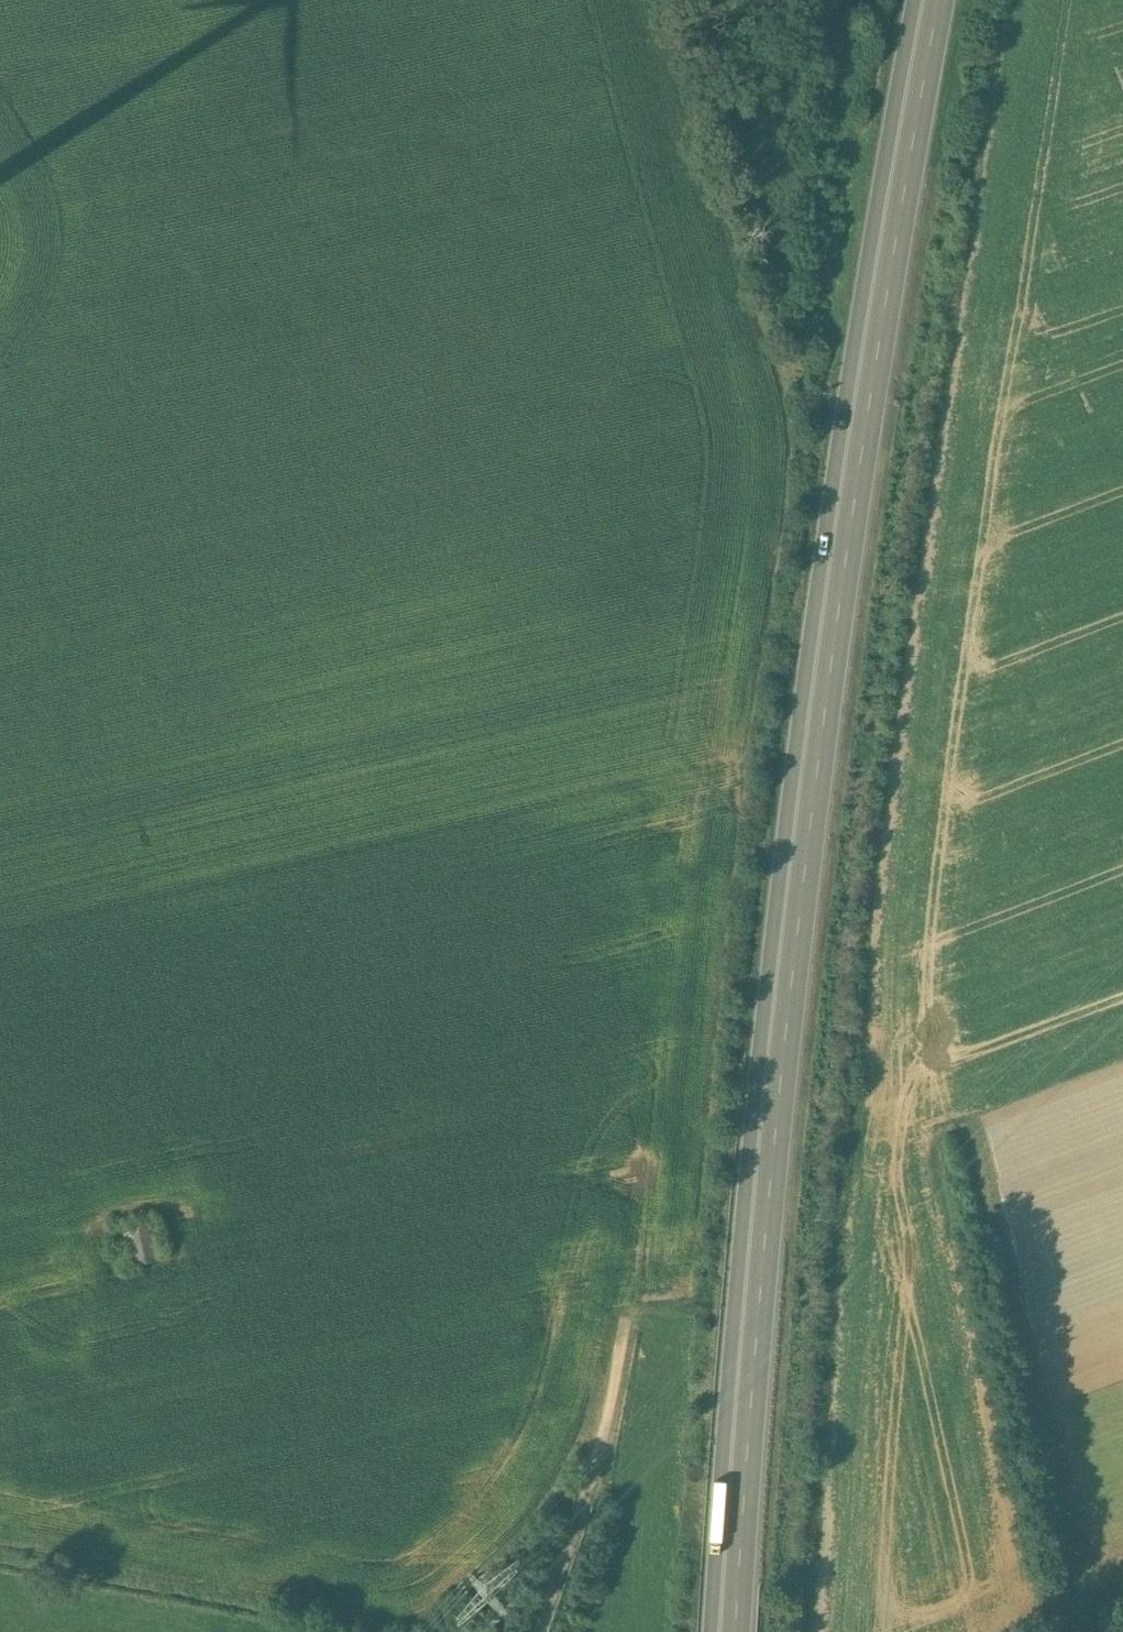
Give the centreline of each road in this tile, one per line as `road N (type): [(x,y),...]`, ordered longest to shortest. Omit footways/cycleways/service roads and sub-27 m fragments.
road 1 (trunk): [(932,0),(845,500),(815,733),(734,1442),(724,1631)]

